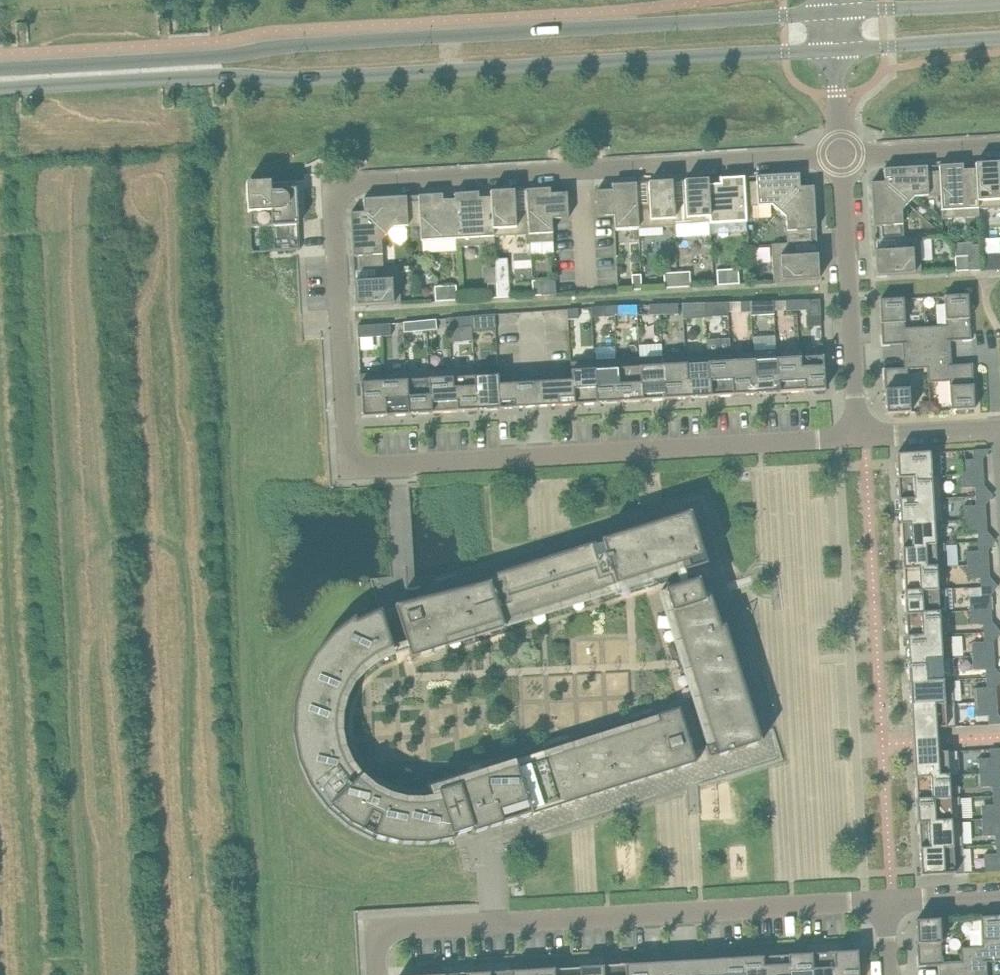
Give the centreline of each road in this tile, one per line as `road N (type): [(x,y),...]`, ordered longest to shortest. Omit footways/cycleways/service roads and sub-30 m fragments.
road 1 (tertiary): [(0,88),(834,50)]
road 2 (tertiary): [(832,11),(0,69)]
road 3 (residential): [(355,461),(339,324),(337,187),(841,154)]
road 4 (residential): [(379,974),(381,934),(402,928),(886,900)]
road 5 (residential): [(355,461),(363,468),(858,438)]
road 6 (residential): [(858,438),(841,154)]
road 7 (tertiary): [(999,2),(832,11)]
road 8 (tertiary): [(834,50),(999,39)]
road 9 (residential): [(841,154),(999,145)]
road 10 (residential): [(858,438),(997,429)]

